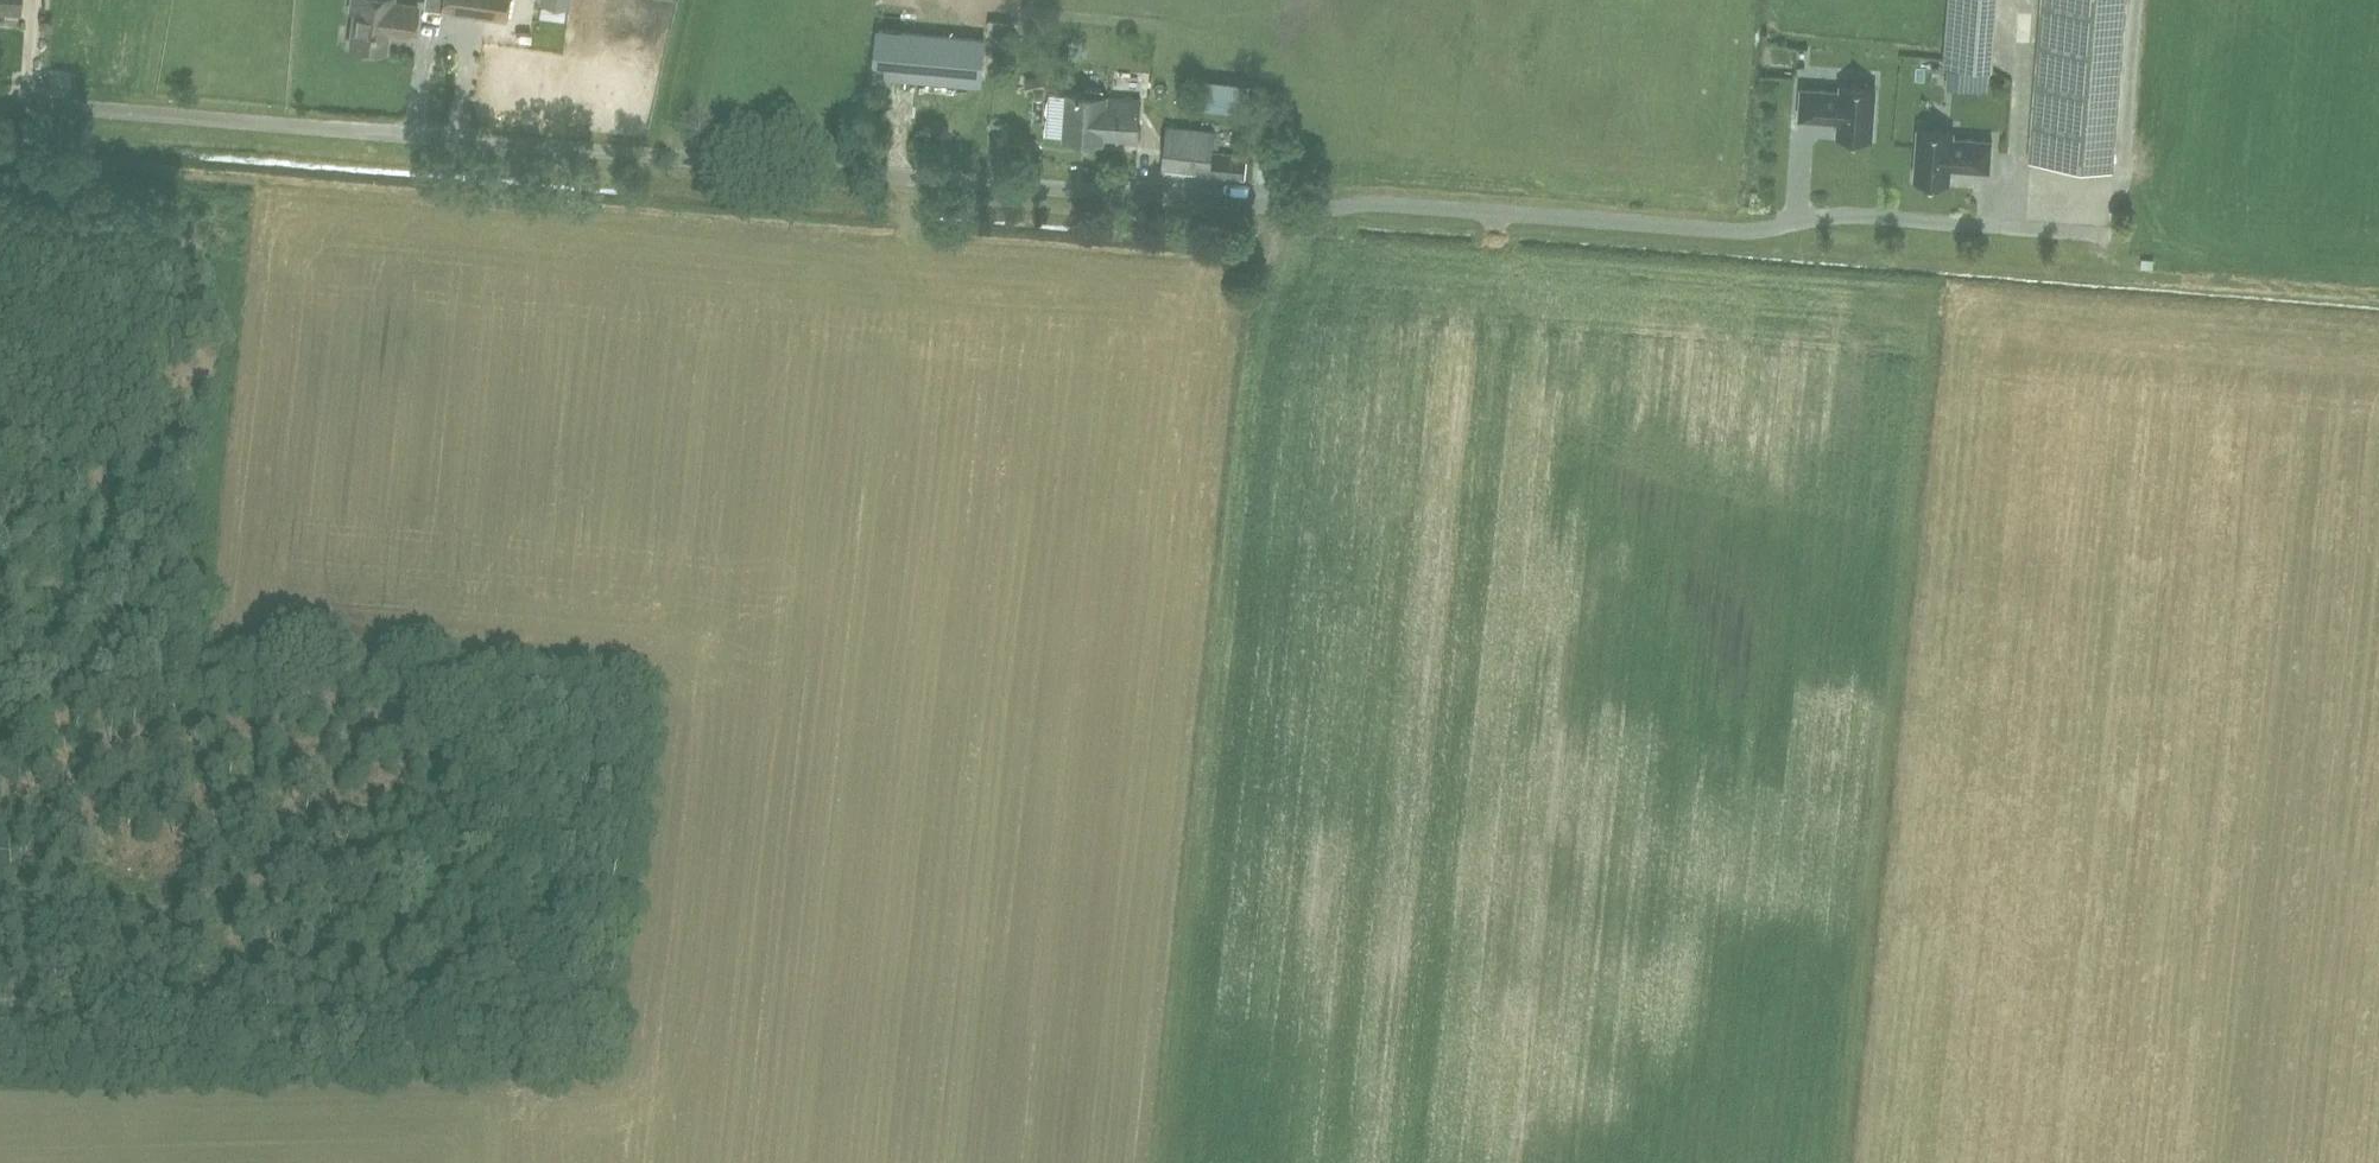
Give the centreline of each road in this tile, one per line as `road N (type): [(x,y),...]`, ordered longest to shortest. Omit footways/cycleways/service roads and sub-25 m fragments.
road 1 (unclassified): [(1277,209),(0,102)]
road 2 (track): [(0,161),(253,181)]

